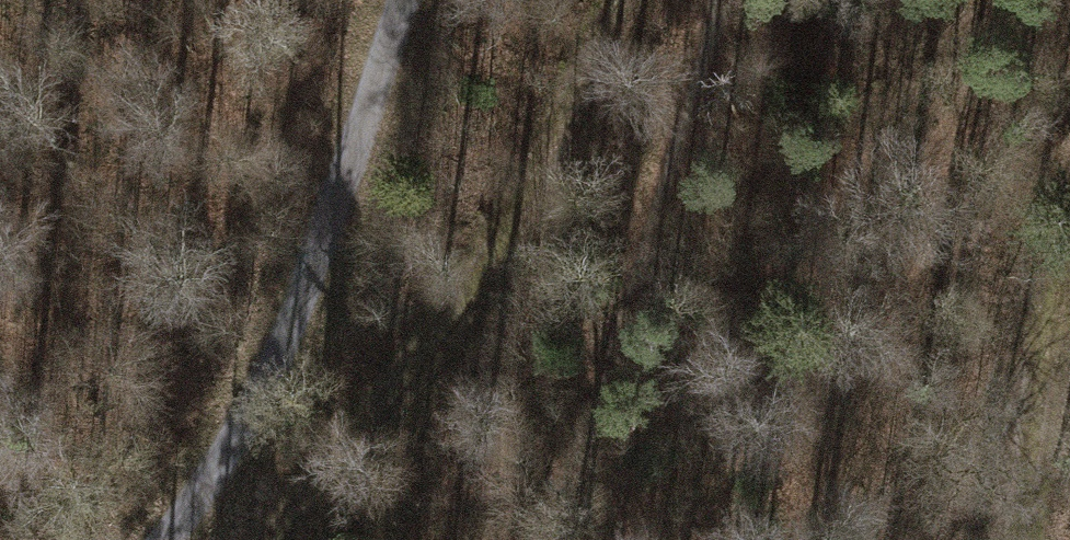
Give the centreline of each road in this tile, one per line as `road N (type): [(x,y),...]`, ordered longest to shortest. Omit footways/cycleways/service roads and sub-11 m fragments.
road 1 (track): [(625,0),(514,219),(462,303),(273,539)]
road 2 (track): [(169,539),(281,353),(404,0)]
road 3 (track): [(1027,539),(1034,405),(1069,223)]

